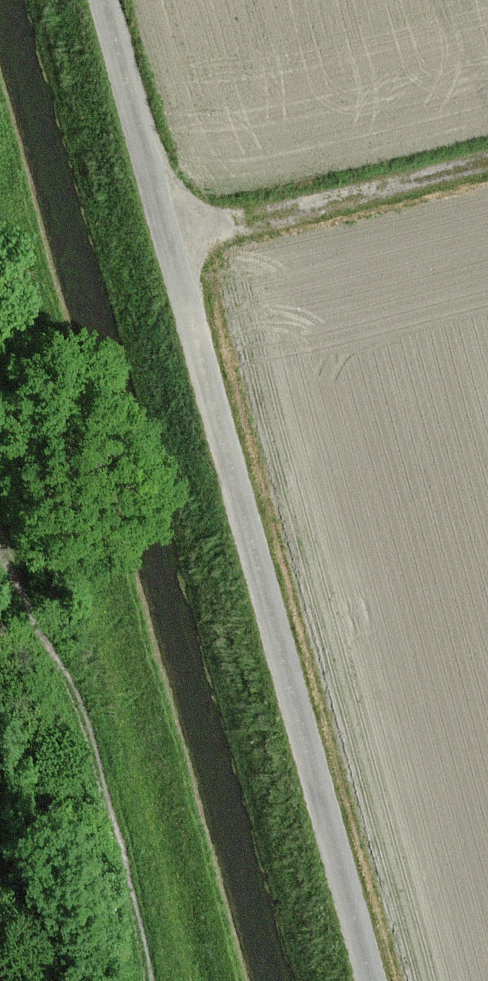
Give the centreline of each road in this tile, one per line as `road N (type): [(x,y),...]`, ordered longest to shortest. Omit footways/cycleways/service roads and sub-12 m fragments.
road 1 (unclassified): [(106,0),(373,980)]
road 2 (track): [(149,980),(133,869),(65,669),(0,532)]
road 3 (track): [(169,236),(487,154)]

